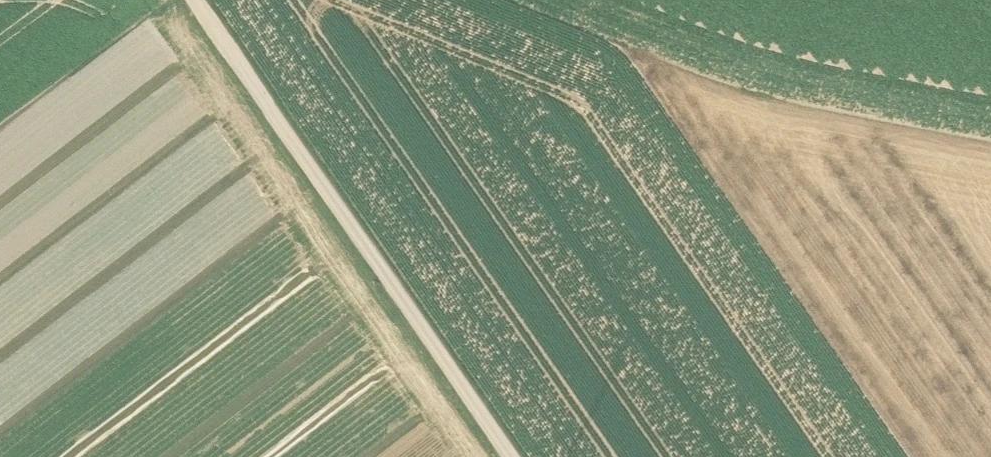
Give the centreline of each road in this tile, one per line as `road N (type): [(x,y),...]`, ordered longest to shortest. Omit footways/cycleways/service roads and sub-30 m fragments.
road 1 (track): [(511,456),(193,0)]

